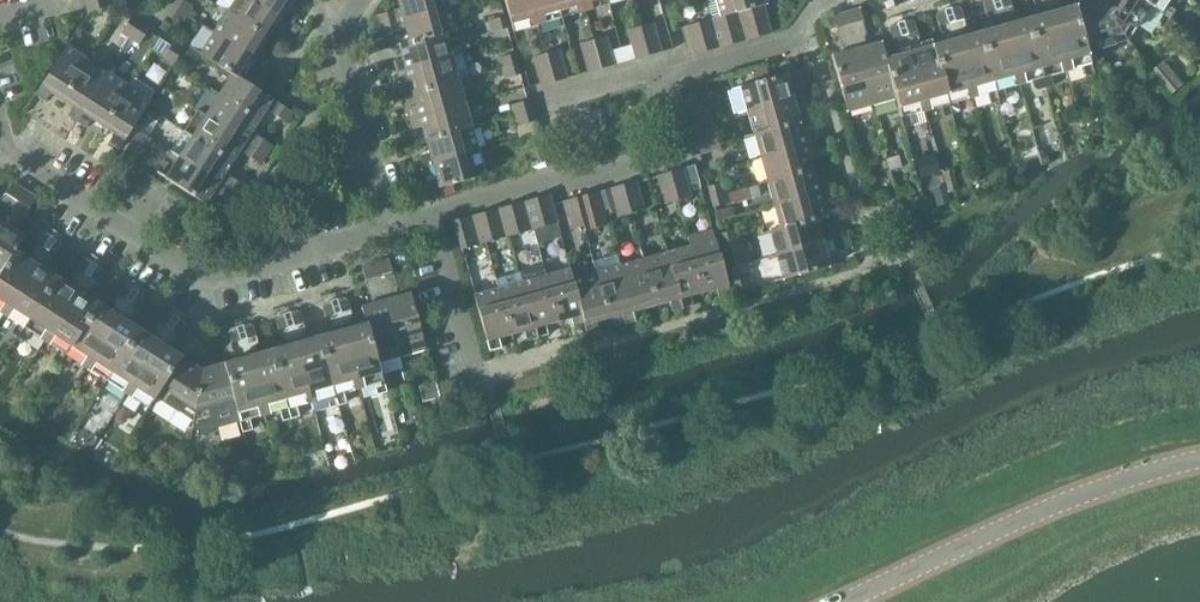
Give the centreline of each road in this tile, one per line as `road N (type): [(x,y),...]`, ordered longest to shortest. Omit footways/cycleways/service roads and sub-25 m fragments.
road 1 (residential): [(0,131),(4,144),(204,274),(365,235),(384,214)]
road 2 (tertiary): [(843,601),(1073,498),(1199,460)]
road 3 (residential): [(384,214),(432,212),(543,179),(572,181),(664,156),(674,139),(658,81)]
road 4 (residential): [(384,214),(343,50),(343,26),(358,0)]
road 5 (residential): [(658,81),(779,49),(818,0)]

